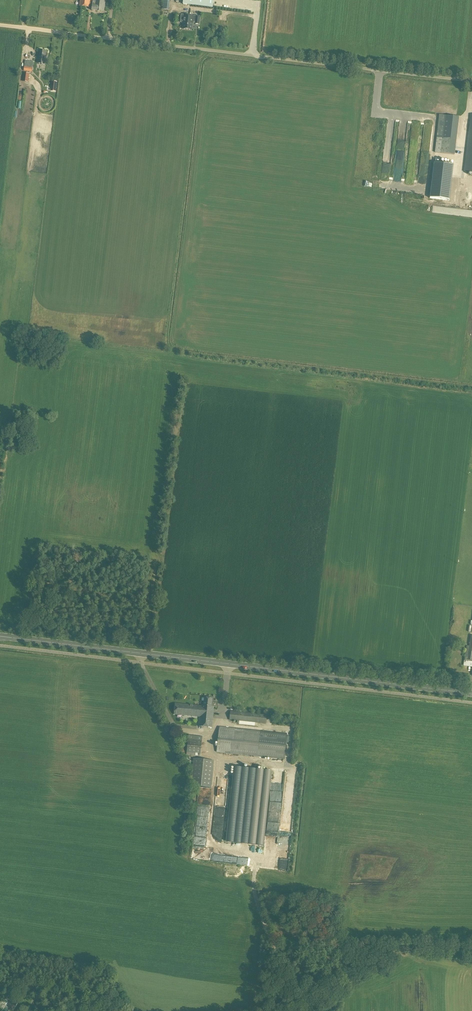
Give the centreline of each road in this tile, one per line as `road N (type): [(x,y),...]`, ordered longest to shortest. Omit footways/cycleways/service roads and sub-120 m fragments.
road 1 (track): [(471,81),(0,25)]
road 2 (primary): [(142,654),(471,694)]
road 3 (track): [(289,1010),(404,947),(471,948)]
road 4 (track): [(327,989),(281,953),(265,926),(255,894),(256,852)]
road 5 (primary): [(0,636),(142,654)]

